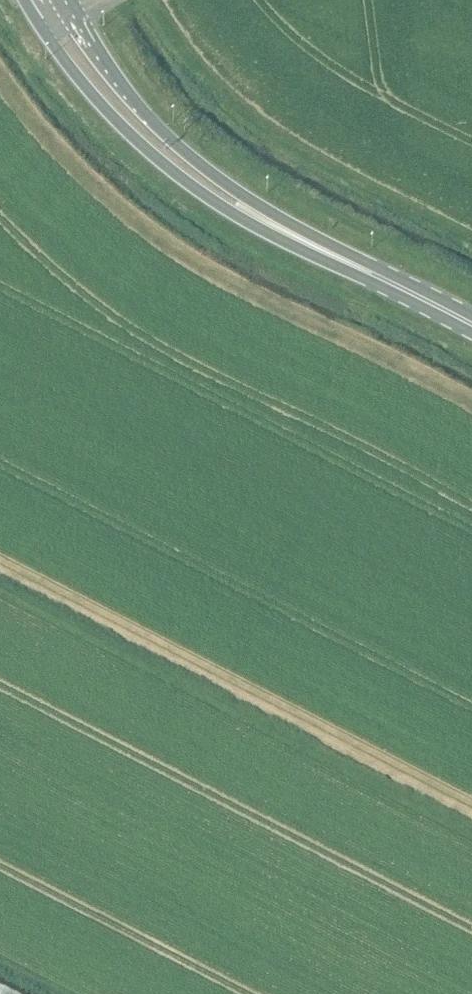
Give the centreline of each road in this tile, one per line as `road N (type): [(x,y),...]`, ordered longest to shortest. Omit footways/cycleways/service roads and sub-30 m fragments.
road 1 (primary): [(24,0),(84,85),(160,162),(282,241),(373,275)]
road 2 (primary): [(373,275),(180,150),(103,68),(62,0)]

